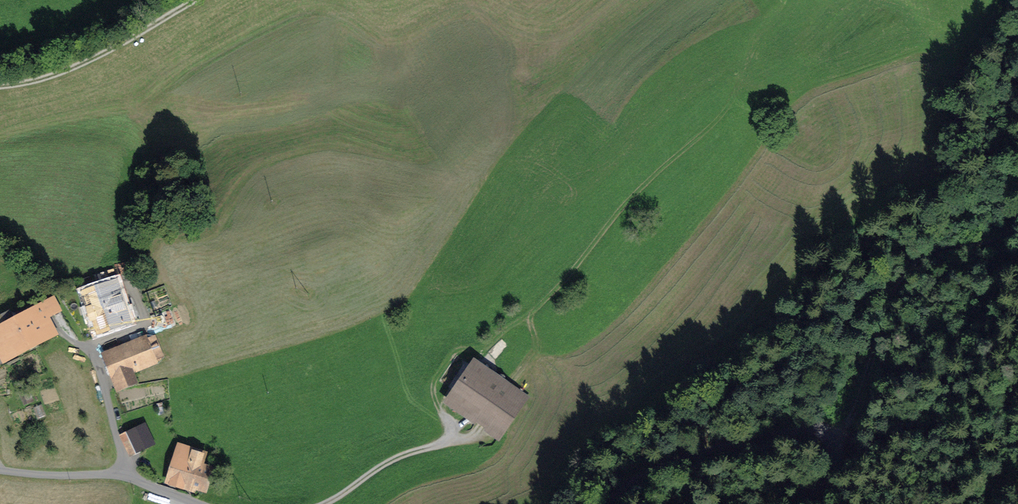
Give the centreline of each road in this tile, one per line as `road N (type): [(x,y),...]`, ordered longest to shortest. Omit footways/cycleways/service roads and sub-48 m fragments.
road 1 (track): [(834,444),(907,270),(932,253),(1000,238),(1017,208)]
road 2 (unclassified): [(610,503),(652,469),(806,428),(825,433),(835,457),(808,503)]
road 3 (track): [(198,0),(63,76),(0,87)]
road 4 (unclassified): [(0,470),(127,477),(193,503)]
road 5 (track): [(64,302),(99,367),(127,477)]

